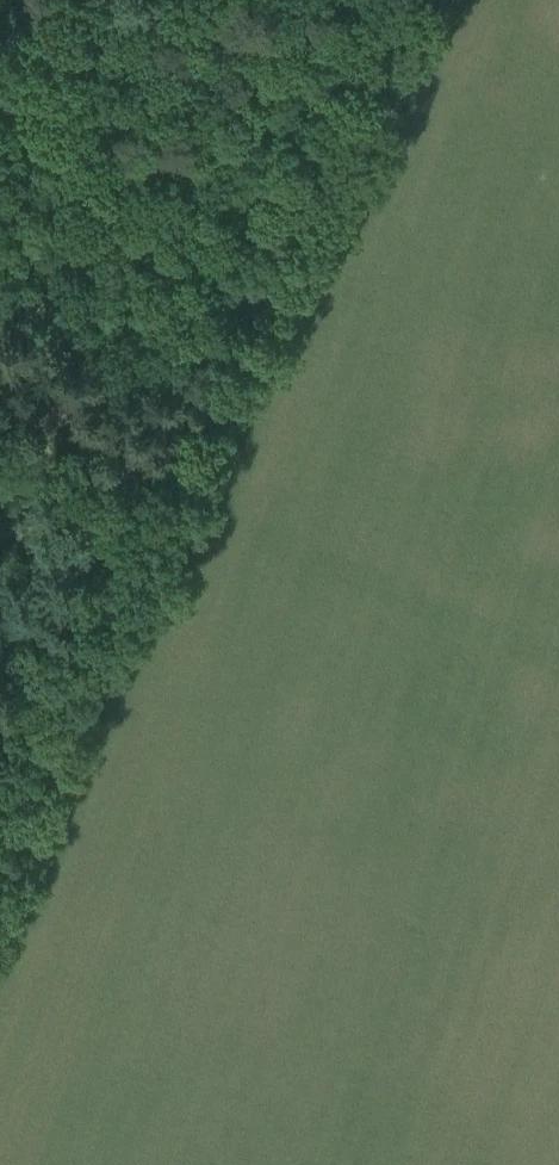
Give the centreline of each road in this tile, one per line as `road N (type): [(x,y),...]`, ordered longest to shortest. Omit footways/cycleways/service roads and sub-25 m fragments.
road 1 (track): [(0,450),(88,485),(99,507),(0,712)]

